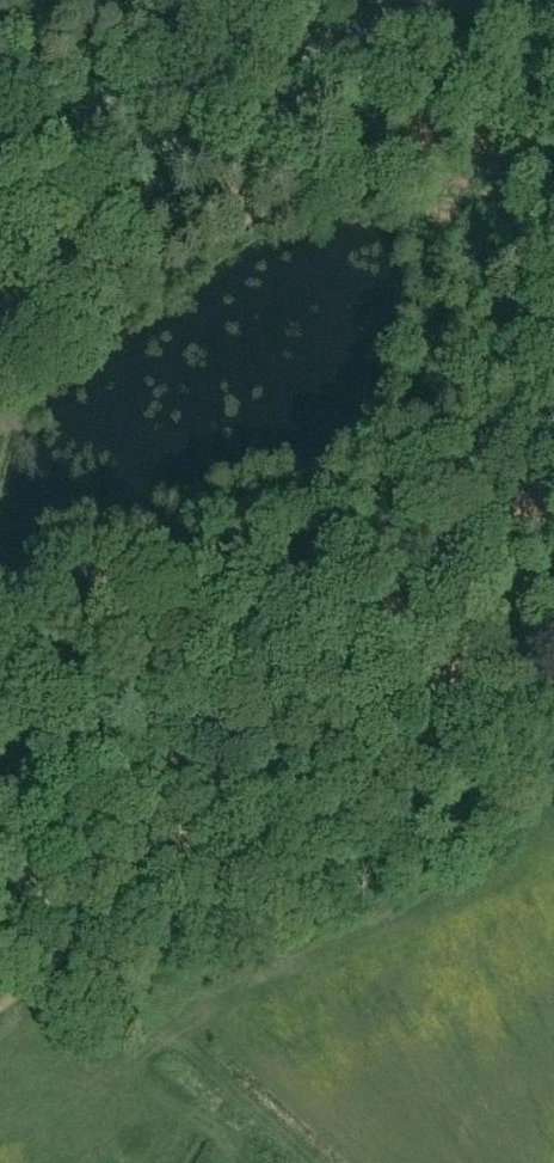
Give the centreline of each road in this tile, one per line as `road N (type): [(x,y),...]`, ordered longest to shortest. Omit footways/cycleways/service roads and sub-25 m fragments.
road 1 (track): [(0,795),(29,787),(196,811),(310,800),(366,786),(538,706),(553,706)]
road 2 (tertiary): [(0,158),(462,0)]

